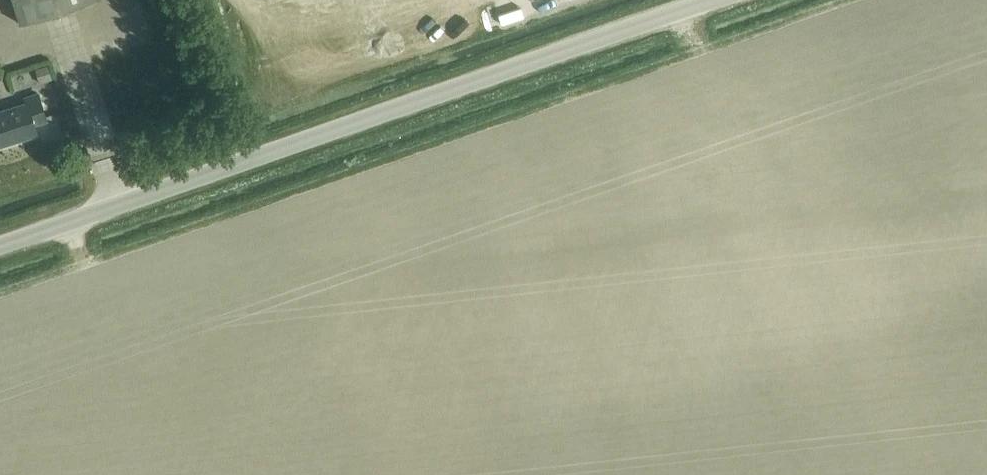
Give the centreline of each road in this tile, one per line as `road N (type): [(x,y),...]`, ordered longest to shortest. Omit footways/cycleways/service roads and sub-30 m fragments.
road 1 (unclassified): [(0,246),(700,0)]

